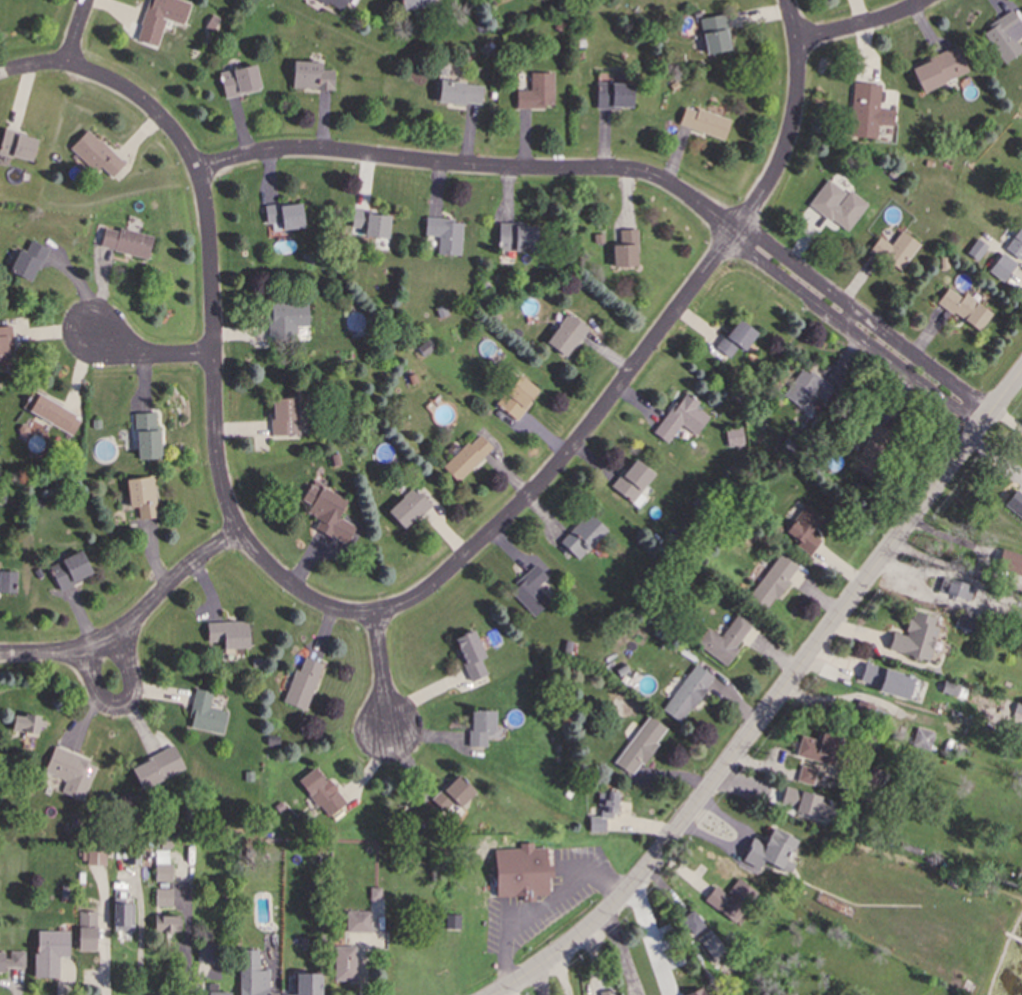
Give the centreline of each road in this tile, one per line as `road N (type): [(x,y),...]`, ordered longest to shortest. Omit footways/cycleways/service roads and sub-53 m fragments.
road 1 (residential): [(990,419),(722,214),(654,174),(463,164),(328,145),(269,148),(201,174)]
road 2 (tertiary): [(1021,377),(668,848),(609,915),(502,994)]
road 3 (residential): [(252,529),(278,564),(331,598),(380,608),(427,589),(544,483),(740,229)]
road 4 (residential): [(252,529),(227,468),(214,226),(189,151),(135,96),(82,71),(48,66),(0,76)]
road 5 (residential): [(252,529),(188,569),(129,625),(65,649),(0,654)]
road 6 (residential): [(740,229),(775,176),(795,117),(800,59),(790,0)]
road 7 (residential): [(798,33),(872,22),(926,0)]

